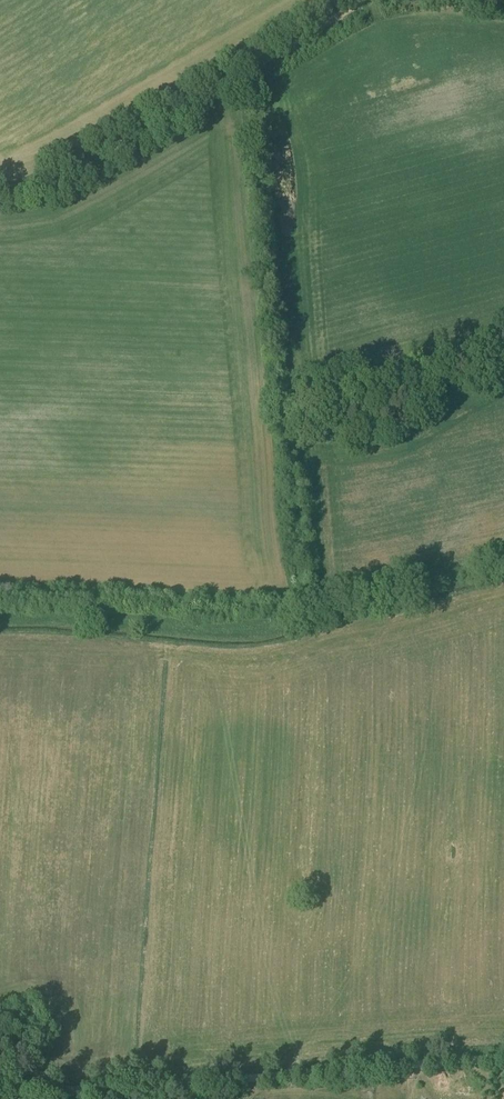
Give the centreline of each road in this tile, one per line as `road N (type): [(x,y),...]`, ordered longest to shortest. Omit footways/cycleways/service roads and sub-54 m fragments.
road 1 (track): [(35,1098),(503,1056)]
road 2 (track): [(352,0),(53,176),(0,195)]

